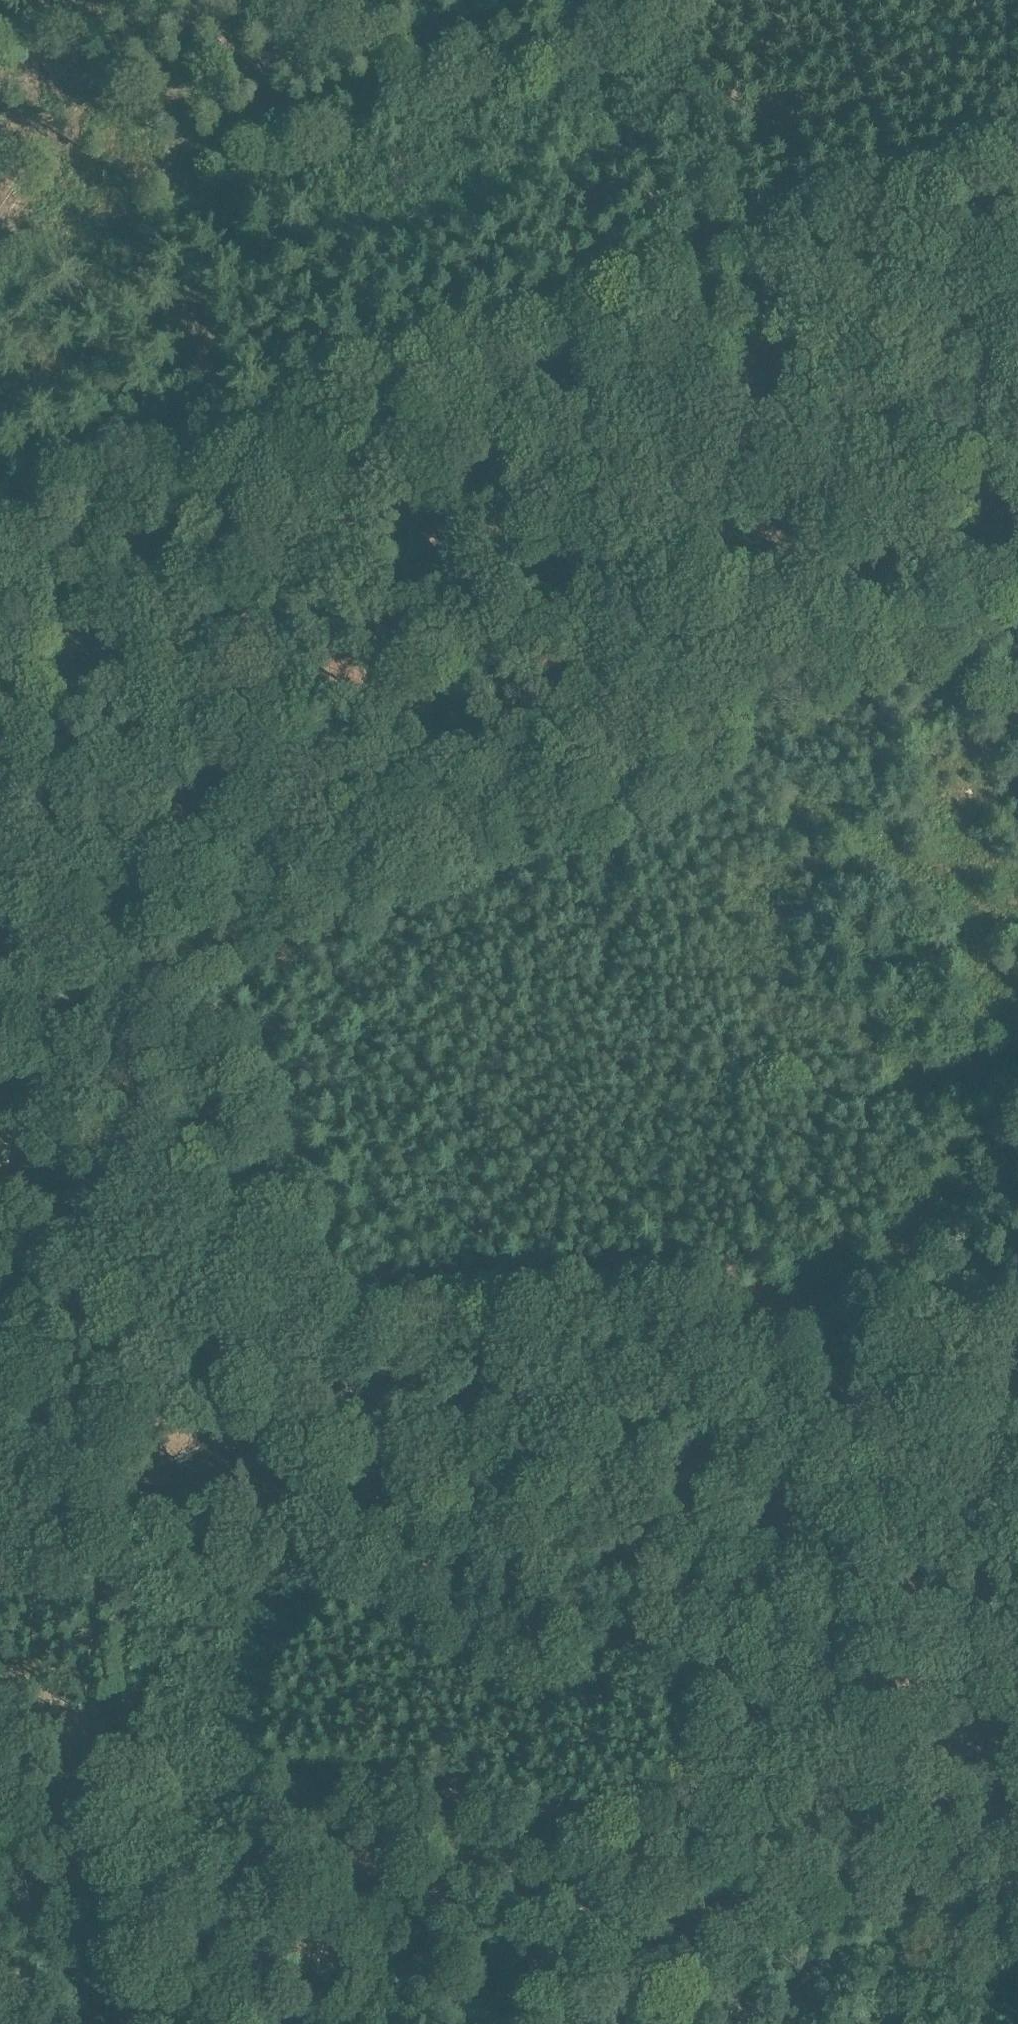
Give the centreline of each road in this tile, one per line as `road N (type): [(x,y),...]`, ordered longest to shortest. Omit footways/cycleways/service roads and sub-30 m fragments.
road 1 (track): [(0,493),(1017,129)]
road 2 (track): [(931,1960),(1017,1848)]

